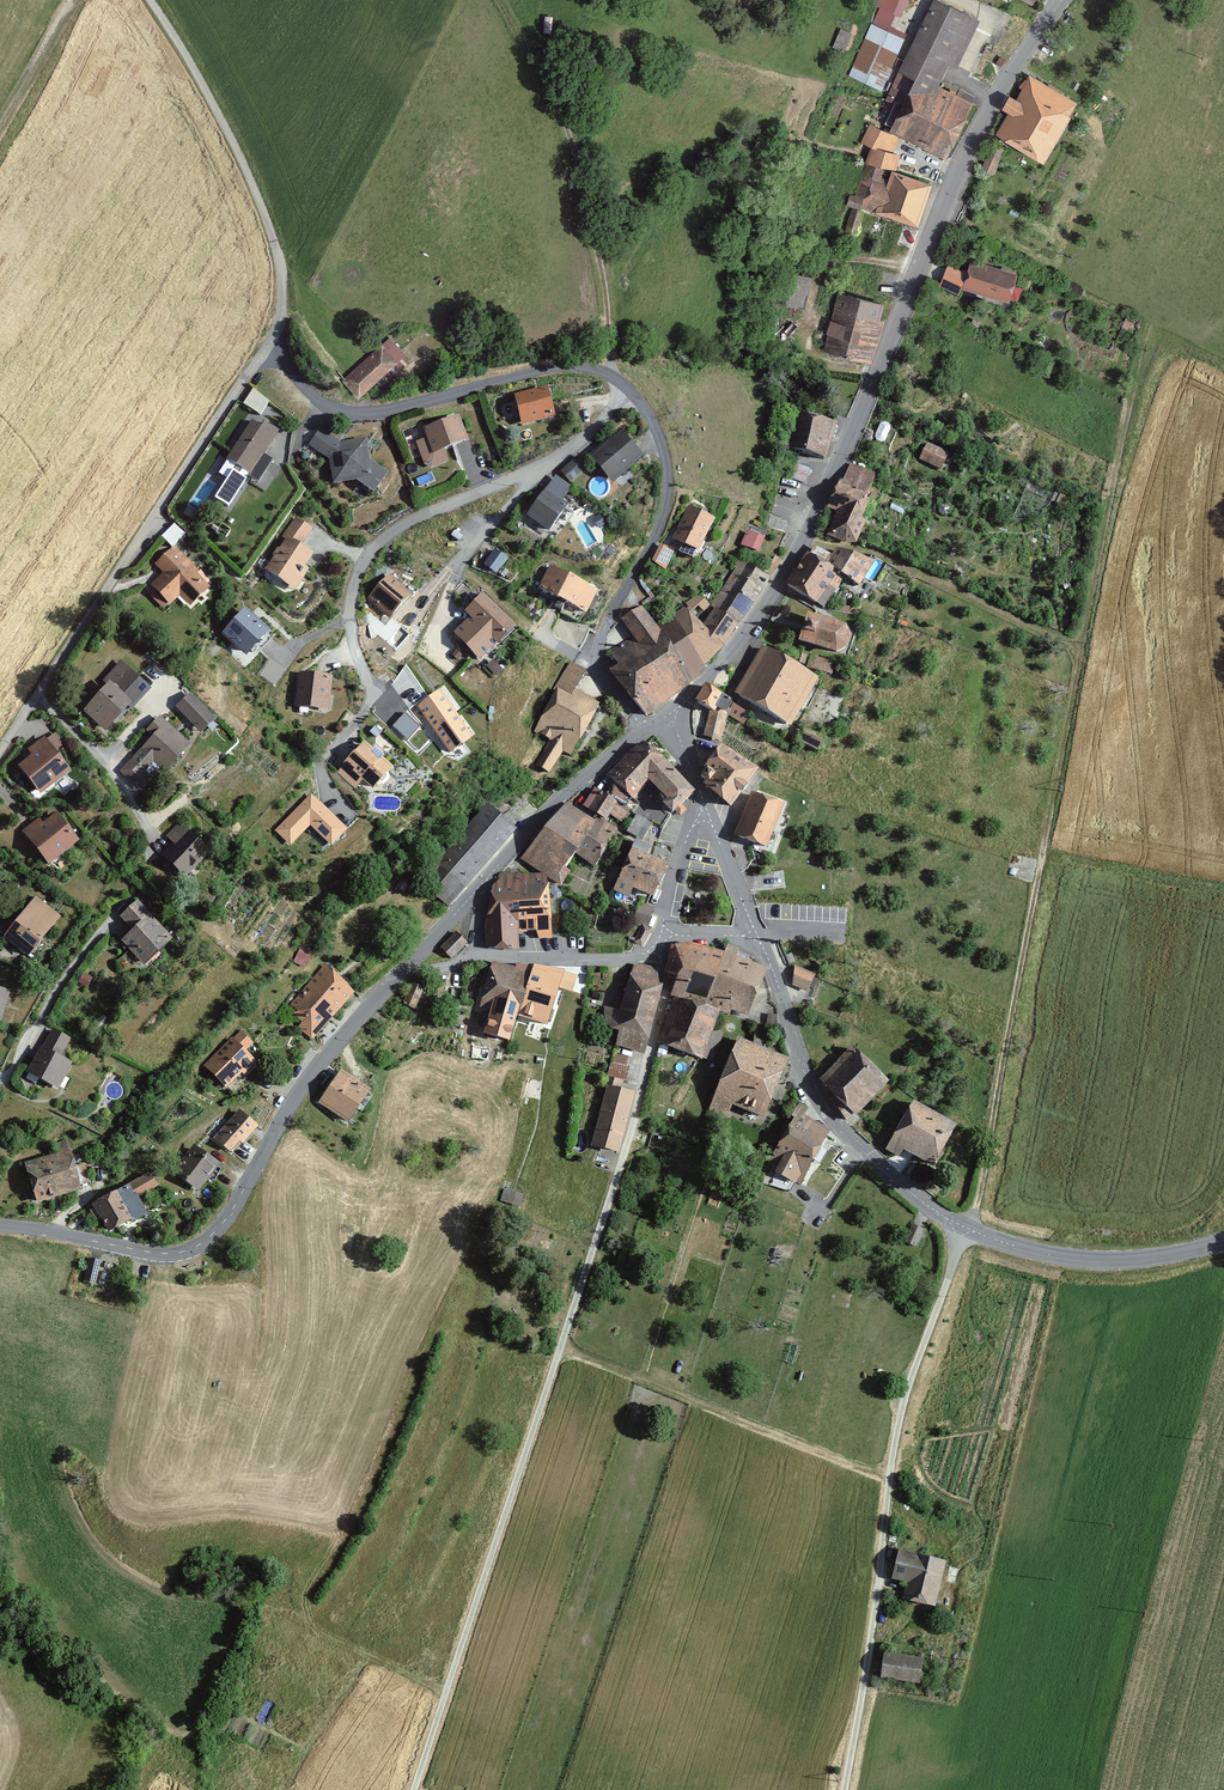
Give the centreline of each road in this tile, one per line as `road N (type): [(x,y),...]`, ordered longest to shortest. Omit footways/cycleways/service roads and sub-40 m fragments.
road 1 (residential): [(1059,0),(1003,78),(780,580),(722,663),(667,720)]
road 2 (track): [(411,1789),(628,1141)]
road 3 (residential): [(0,1225),(162,1254),(207,1239),(326,1051),(477,886)]
road 4 (unclassified): [(964,1229),(899,1417),(843,1789)]
road 5 (residential): [(613,380),(597,416),(534,475),(391,529),(358,563),(347,603),(369,688),(362,710),(327,752)]
road 6 (unclassified): [(265,347),(0,753)]
road 7 (track): [(613,380),(587,181),(502,0)]
road 8 (residential): [(645,730),(599,671),(595,649),(656,523),(664,484),(660,442),(641,405),(613,380)]
road 9 (residential): [(613,380),(557,370),(389,415),(337,415),(265,347)]
road 10 (residential): [(754,930),(825,1113),(964,1229)]
road 11 (residential): [(964,1229),(1056,1256),(1113,1260),(1223,1239)]
road 12 (residential): [(651,948),(636,957),(479,958),(477,886)]
road 13 (residential): [(477,886),(564,794),(645,730)]
road 14 (residential): [(0,1075),(8,1074),(55,986),(121,904)]
road 15 (residential): [(651,948),(663,1000),(628,1141)]
road 16 (track): [(0,121),(70,0)]
road 17 (residential): [(706,807),(754,930)]
road 18 (residential): [(706,807),(681,848),(664,924)]

